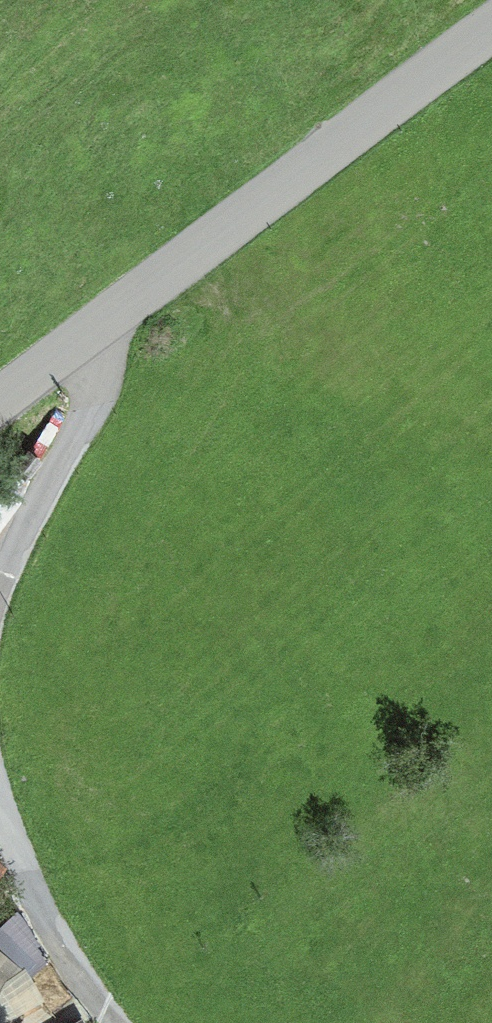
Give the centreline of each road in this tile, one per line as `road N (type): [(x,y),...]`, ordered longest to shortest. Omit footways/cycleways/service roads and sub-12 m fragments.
road 1 (tertiary): [(491,45),(0,412)]
road 2 (track): [(152,295),(0,600)]
road 3 (track): [(0,796),(84,975),(124,1022)]

